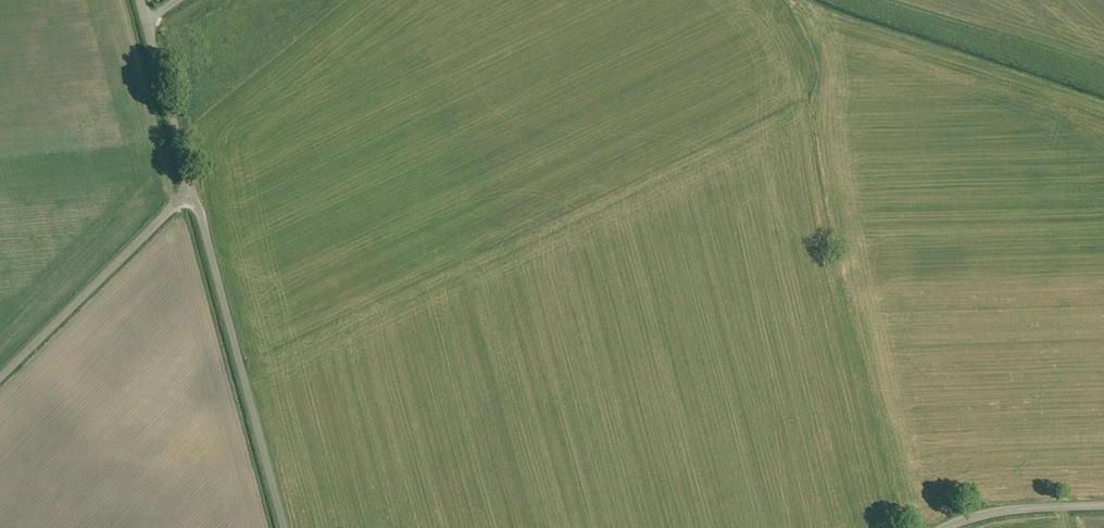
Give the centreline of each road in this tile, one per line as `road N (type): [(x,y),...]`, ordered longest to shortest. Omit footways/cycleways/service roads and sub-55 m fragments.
road 1 (unclassified): [(284,527),(193,186)]
road 2 (unclassified): [(0,379),(193,186)]
road 3 (unclassified): [(193,186),(133,0)]
road 4 (unclassified): [(940,527),(1006,508),(1103,504)]

